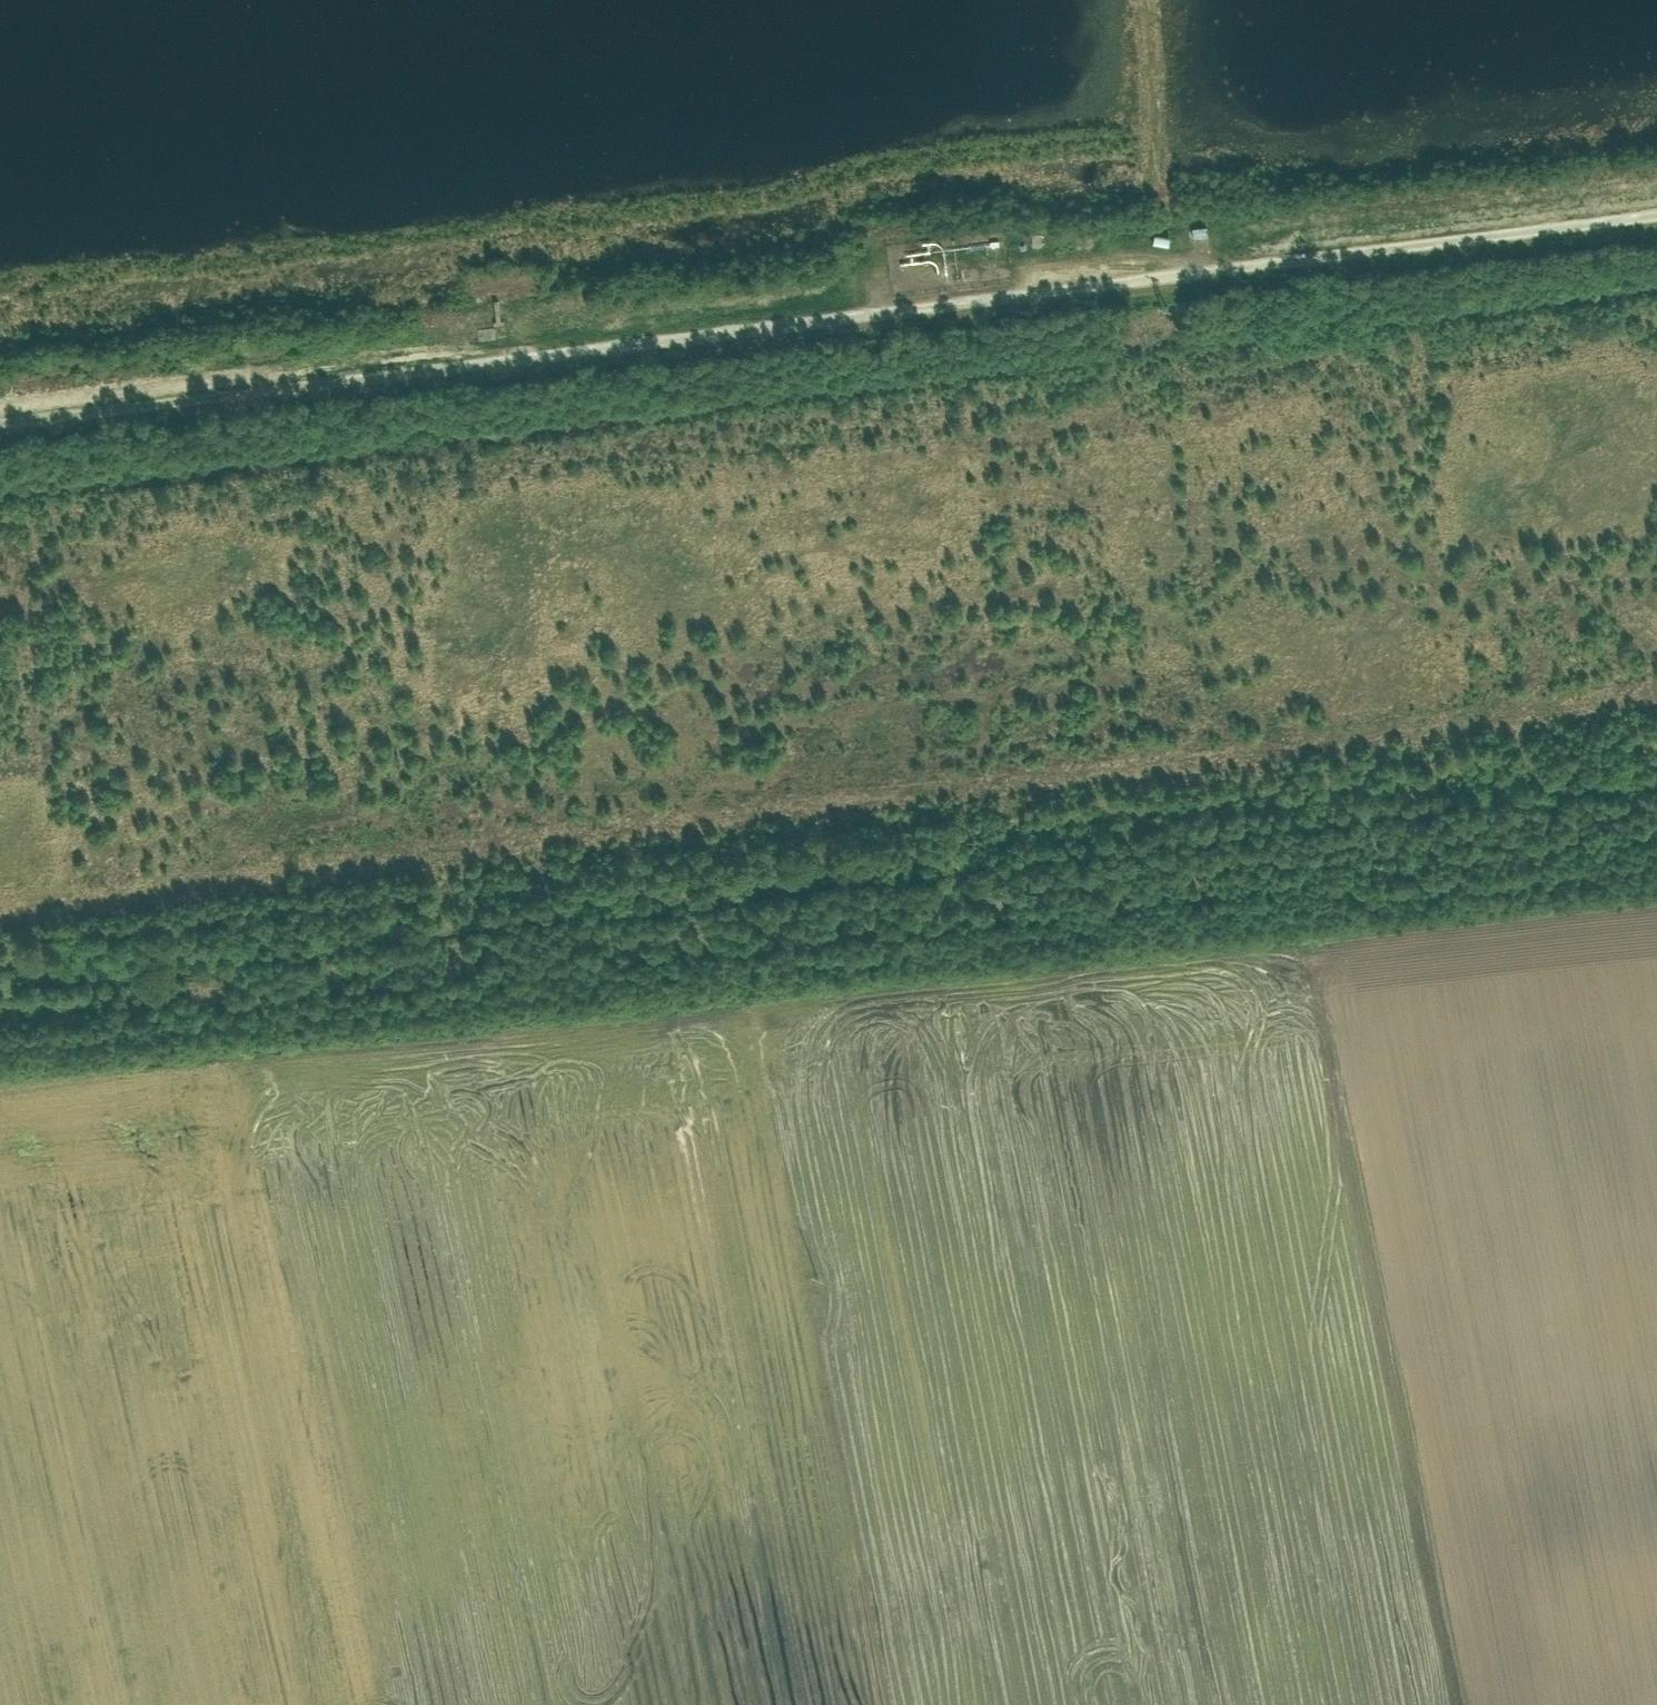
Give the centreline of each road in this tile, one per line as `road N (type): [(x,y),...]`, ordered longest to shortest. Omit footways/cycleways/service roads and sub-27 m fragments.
road 1 (track): [(1656,216),(0,421)]

